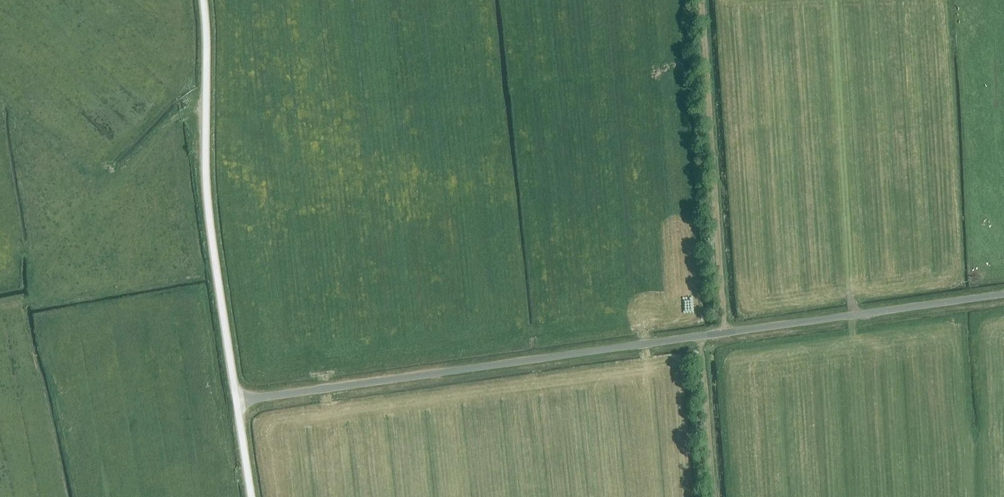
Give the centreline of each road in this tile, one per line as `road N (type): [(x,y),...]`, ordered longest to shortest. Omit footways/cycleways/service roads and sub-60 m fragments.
road 1 (unclassified): [(234,402),(1003,295)]
road 2 (unclassified): [(234,402),(205,183),(203,0)]
road 3 (track): [(731,332),(702,0)]

